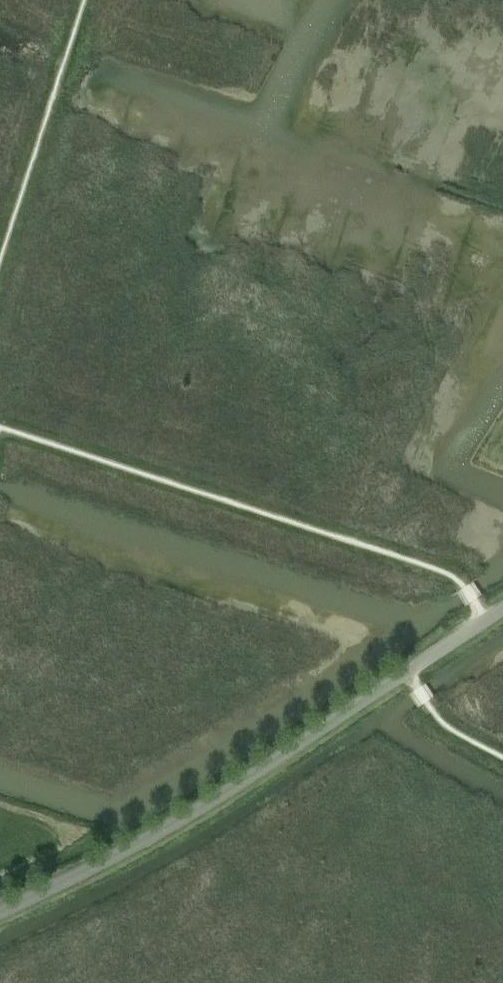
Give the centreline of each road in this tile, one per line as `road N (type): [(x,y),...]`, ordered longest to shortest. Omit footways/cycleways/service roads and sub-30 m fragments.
road 1 (unclassified): [(0,914),(175,829),(502,609)]

